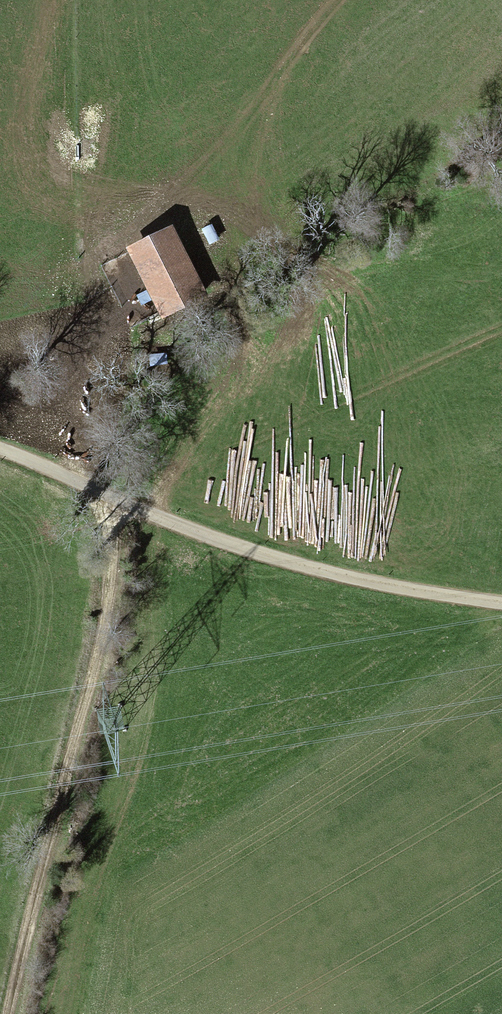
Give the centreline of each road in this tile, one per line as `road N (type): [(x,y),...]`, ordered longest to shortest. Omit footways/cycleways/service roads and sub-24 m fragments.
road 1 (unclassified): [(501,599),(265,552),(0,448)]
road 2 (track): [(128,501),(14,1013)]
road 3 (track): [(128,501),(153,473),(501,321)]

